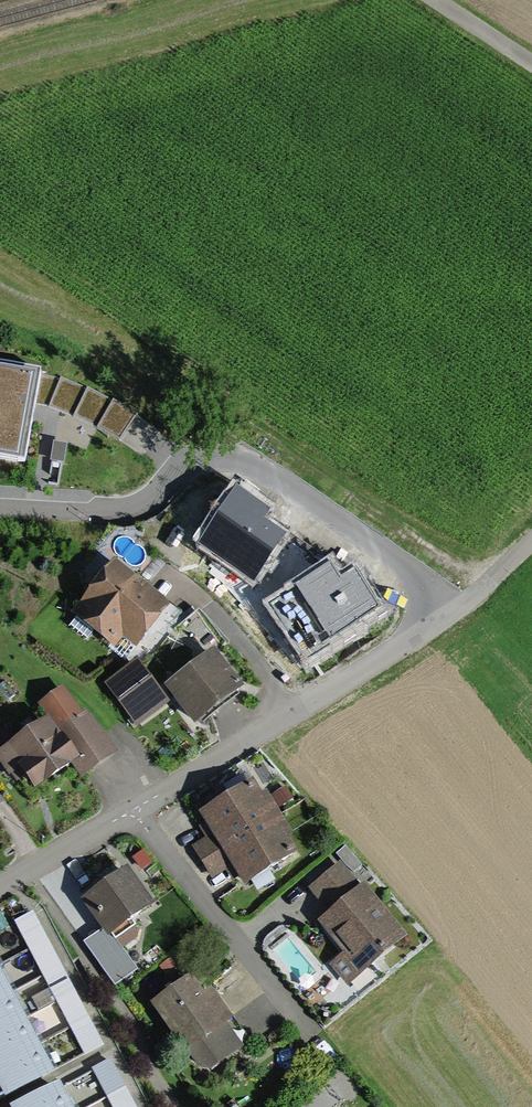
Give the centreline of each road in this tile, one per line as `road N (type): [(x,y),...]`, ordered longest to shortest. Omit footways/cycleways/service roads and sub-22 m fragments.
road 1 (residential): [(451,607),(0,889)]
road 2 (residential): [(451,607),(258,468),(235,461),(189,463),(152,503),(120,513),(0,507)]

